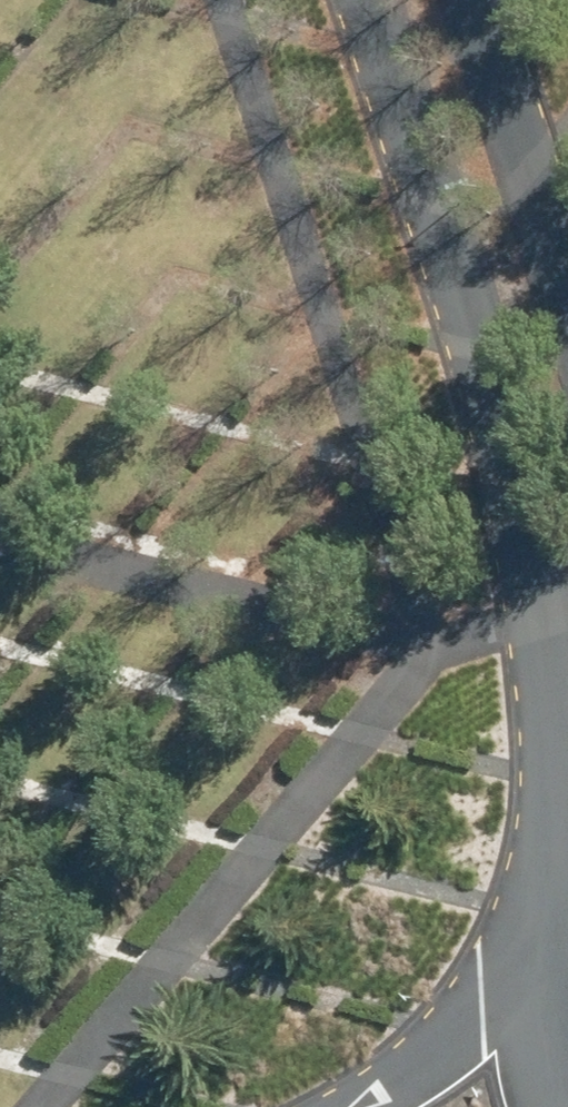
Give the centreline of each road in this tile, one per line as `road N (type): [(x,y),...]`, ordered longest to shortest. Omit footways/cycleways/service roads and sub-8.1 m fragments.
road 1 (unclassified): [(567,822),(508,534),(344,0)]
road 2 (unclassified): [(474,0),(567,272)]
road 3 (unclassified): [(362,1106),(478,1031),(567,954)]

